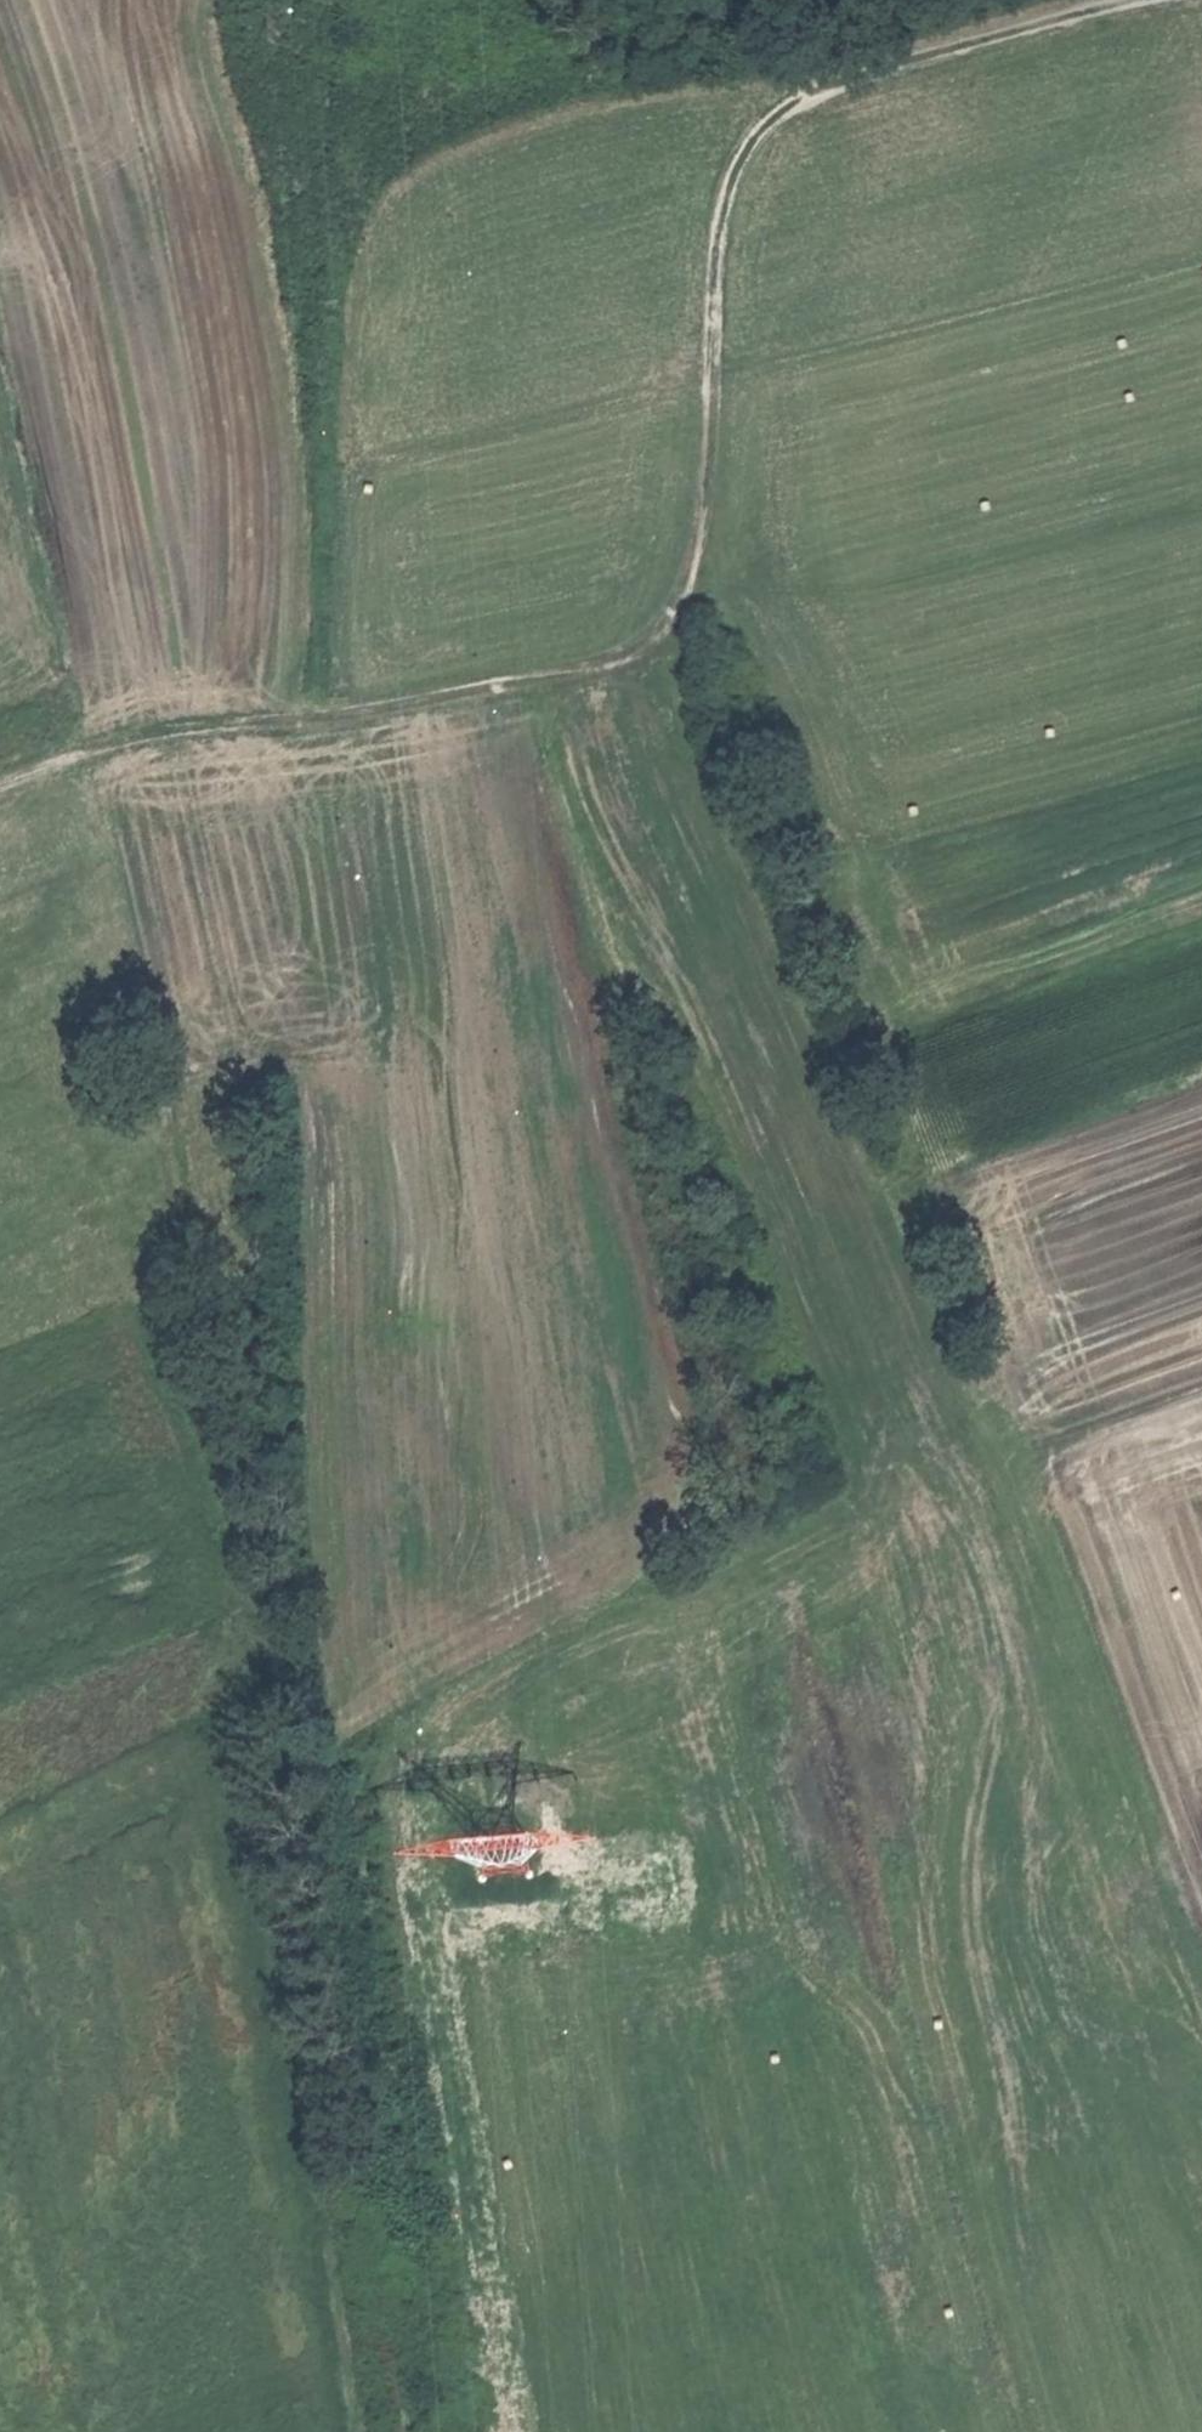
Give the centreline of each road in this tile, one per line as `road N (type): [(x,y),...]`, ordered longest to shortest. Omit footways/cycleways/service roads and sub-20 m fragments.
road 1 (track): [(1129,0),(780,103),(745,126),(720,166),(696,599),(663,638),(620,654),(108,735)]

